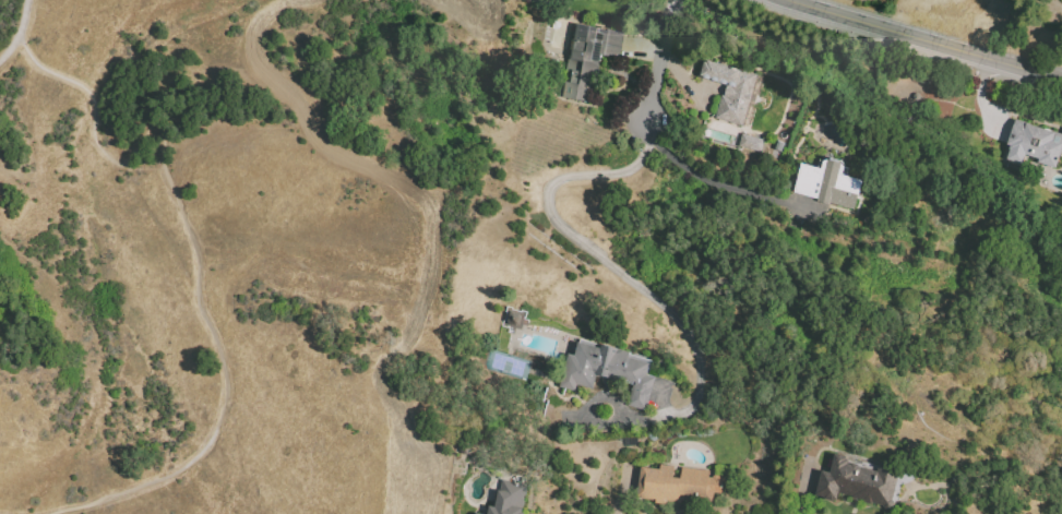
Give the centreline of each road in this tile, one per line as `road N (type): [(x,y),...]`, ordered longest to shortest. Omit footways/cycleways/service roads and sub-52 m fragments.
road 1 (tertiary): [(1061,78),(790,0)]
road 2 (residential): [(677,0),(646,116),(655,142)]

